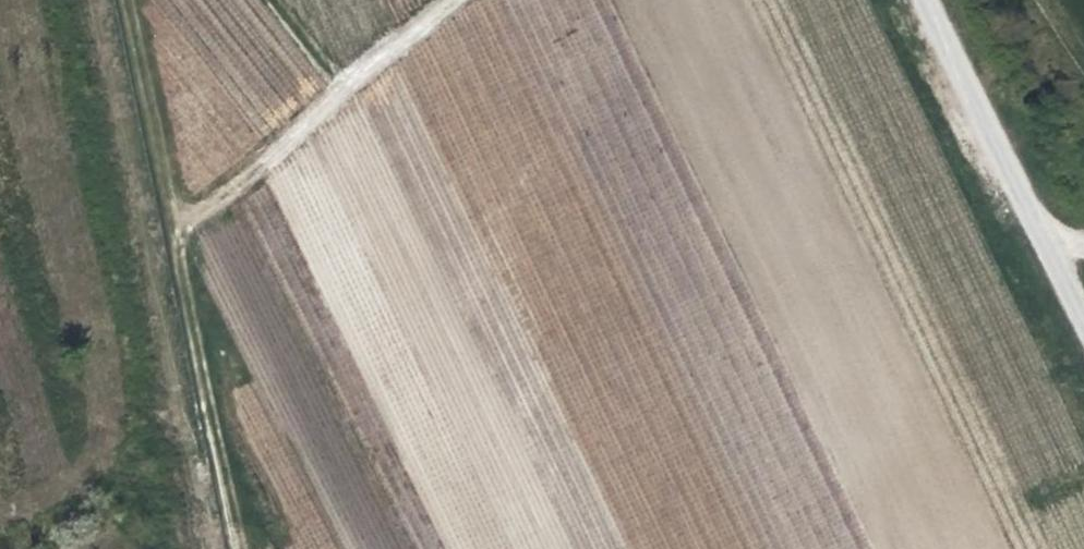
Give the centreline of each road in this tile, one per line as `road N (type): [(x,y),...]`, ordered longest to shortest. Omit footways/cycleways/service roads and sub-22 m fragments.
road 1 (track): [(127,0),(156,226),(231,548)]
road 2 (unclassified): [(156,226),(276,146),(443,0)]
road 3 (unclassified): [(1034,222),(927,0)]

